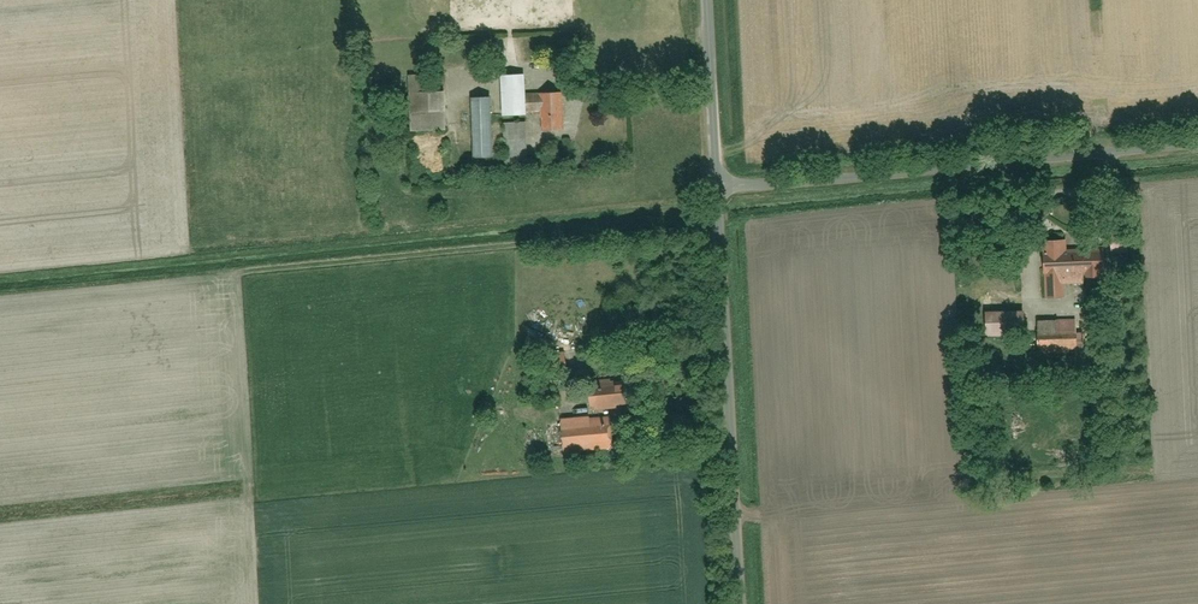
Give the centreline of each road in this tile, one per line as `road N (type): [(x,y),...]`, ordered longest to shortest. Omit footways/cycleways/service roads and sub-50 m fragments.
road 1 (unclassified): [(715,186),(1197,140)]
road 2 (unclassified): [(715,186),(738,603)]
road 3 (unclassified): [(704,0),(715,186)]

